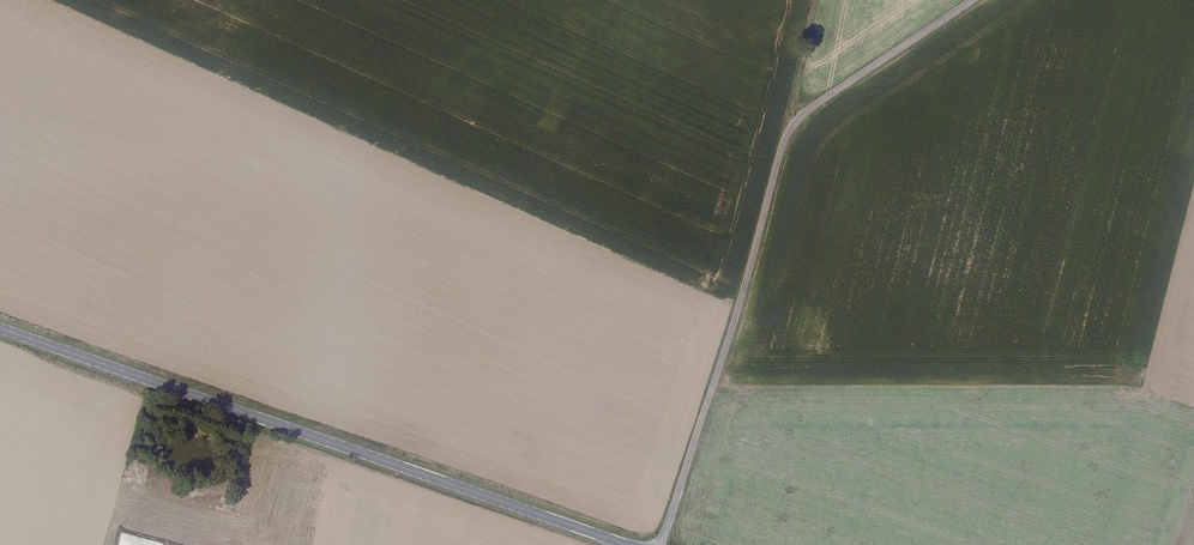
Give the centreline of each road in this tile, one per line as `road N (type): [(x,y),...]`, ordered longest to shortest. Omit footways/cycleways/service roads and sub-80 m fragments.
road 1 (primary): [(626,544),(0,327)]
road 2 (unclassified): [(972,0),(789,131),(660,544)]
road 3 (track): [(815,0),(789,131)]

